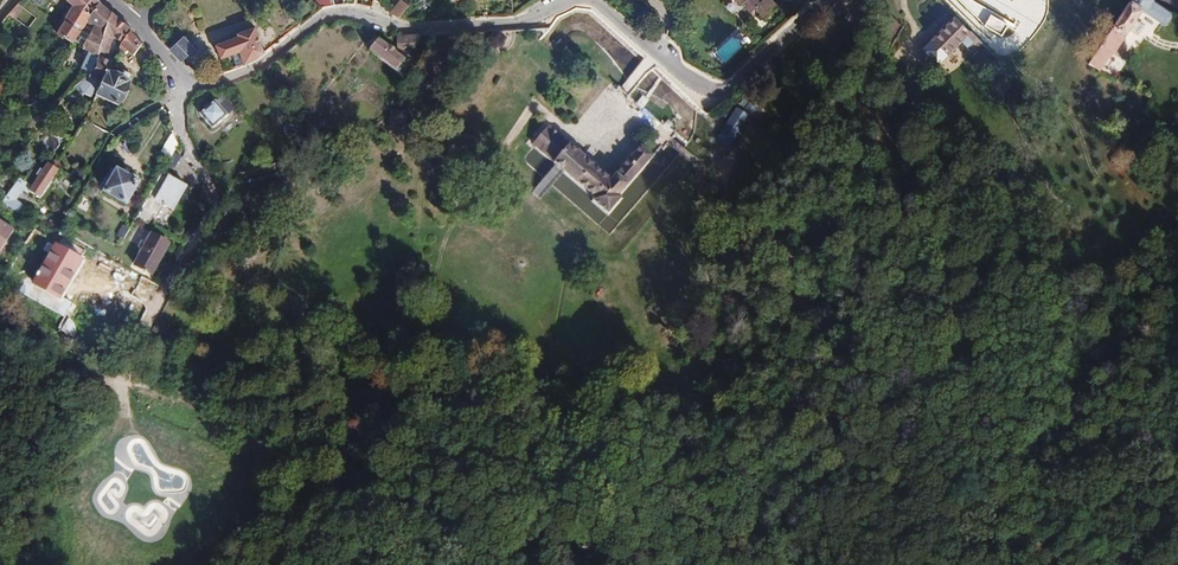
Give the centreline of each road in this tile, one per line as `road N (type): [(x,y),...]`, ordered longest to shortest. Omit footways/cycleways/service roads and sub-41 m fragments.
road 1 (residential): [(133,24),(187,82),(222,80),(260,63),(339,13),(414,29),(535,20),(574,0)]
road 2 (track): [(187,82),(176,128),(215,191),(124,382)]
road 3 (residential): [(588,0),(712,90),(733,87),(833,0)]
road 4 (track): [(0,534),(82,377)]

